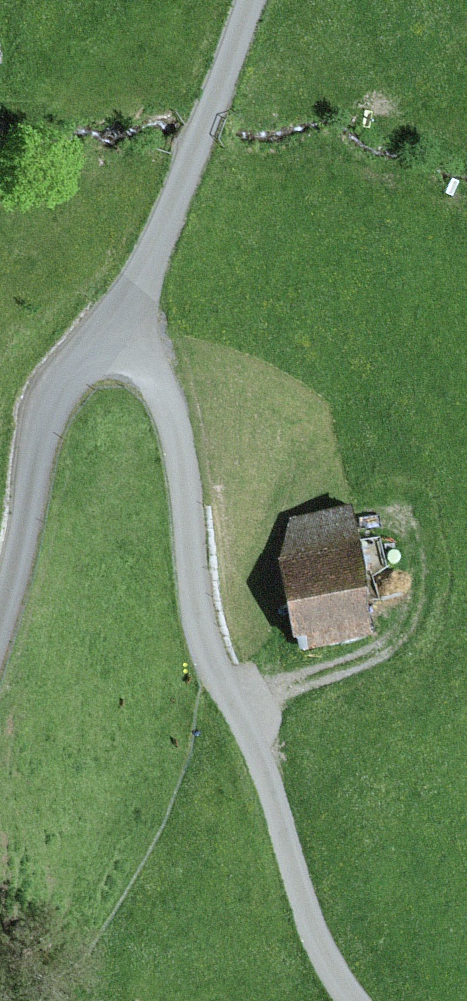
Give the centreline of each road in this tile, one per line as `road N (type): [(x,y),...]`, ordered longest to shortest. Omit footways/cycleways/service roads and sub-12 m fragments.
road 1 (track): [(355,1000),(320,947),(250,721),(197,620),(180,452),(162,384),(145,353),(123,337)]
road 2 (track): [(248,0),(123,337)]
road 3 (track): [(123,337),(95,342),(73,362),(41,429),(31,514),(0,618)]

